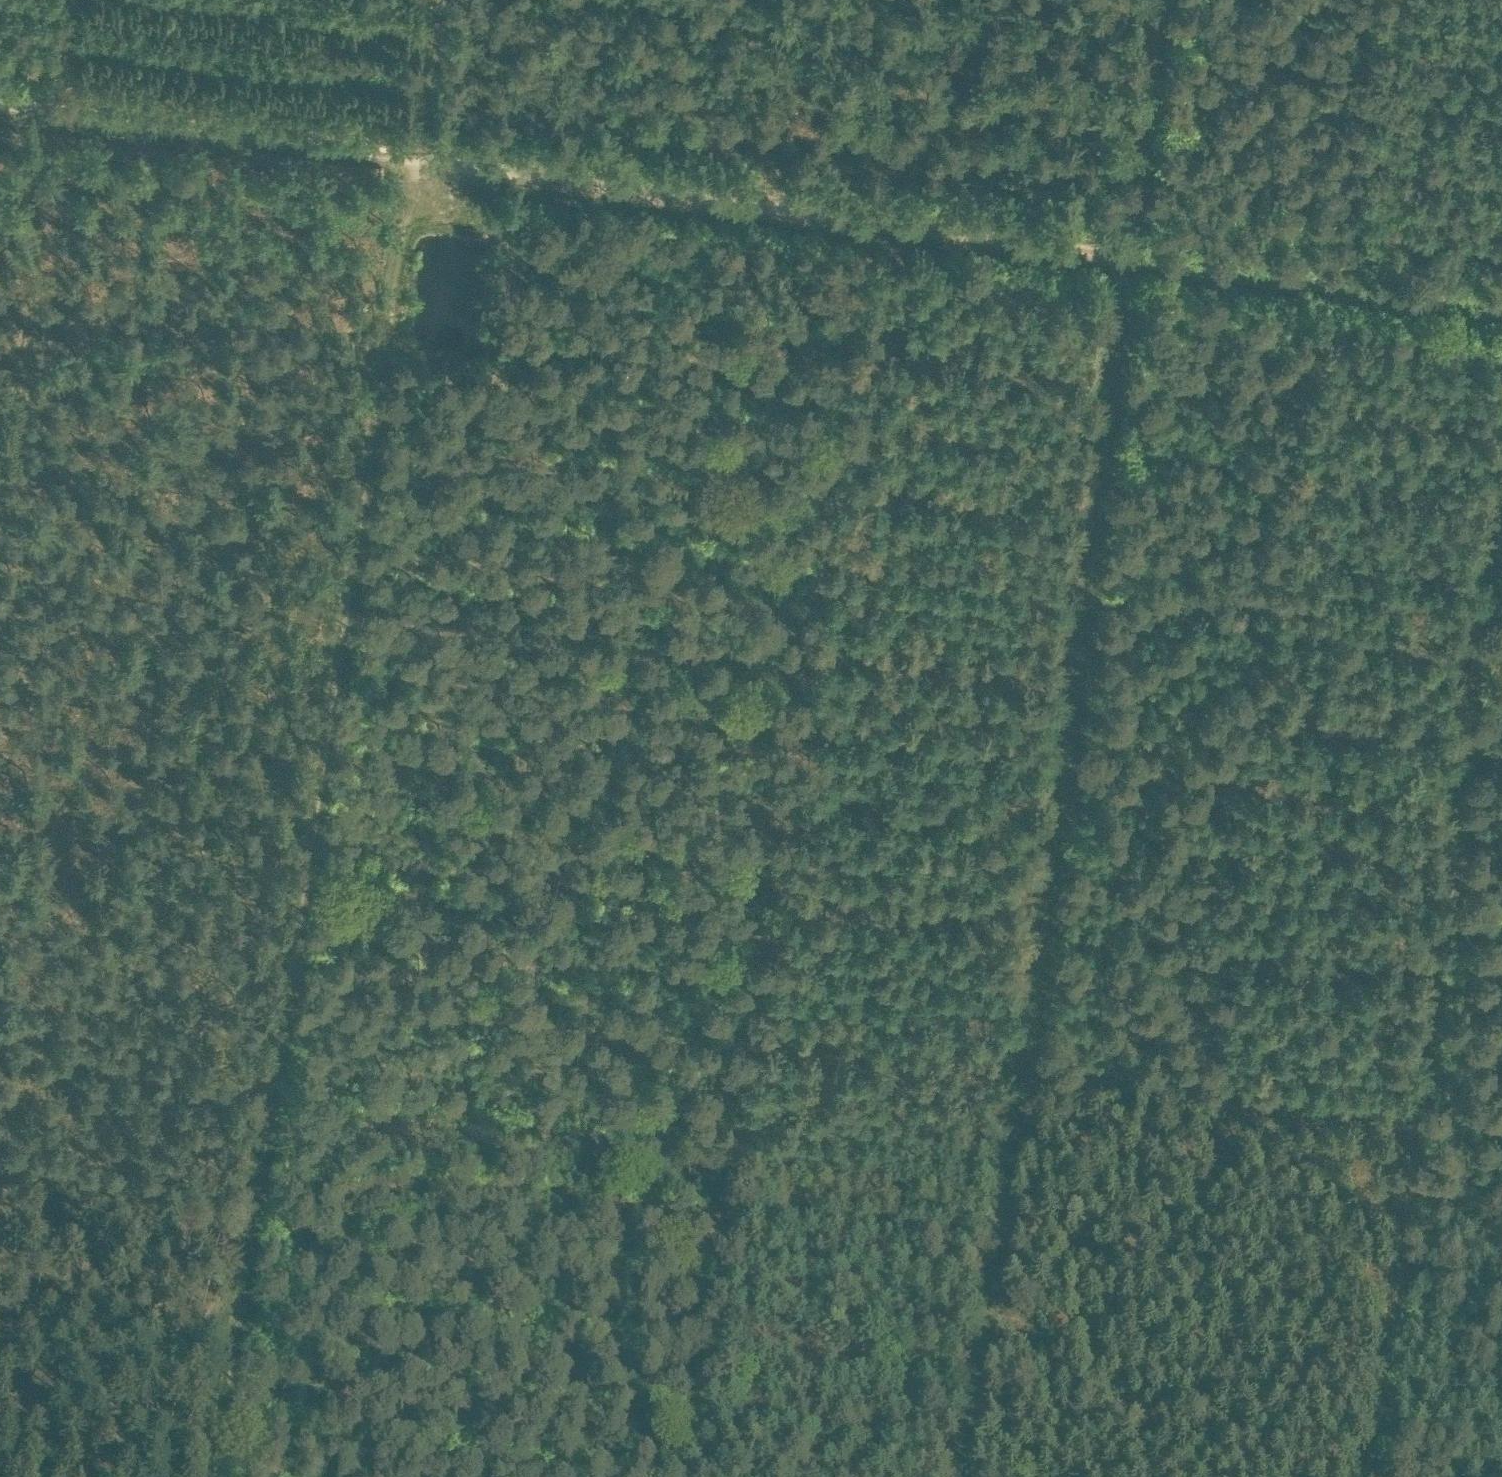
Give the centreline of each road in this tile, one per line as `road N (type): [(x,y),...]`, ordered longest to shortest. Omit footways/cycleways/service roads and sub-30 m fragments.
road 1 (track): [(0,98),(1501,303)]

